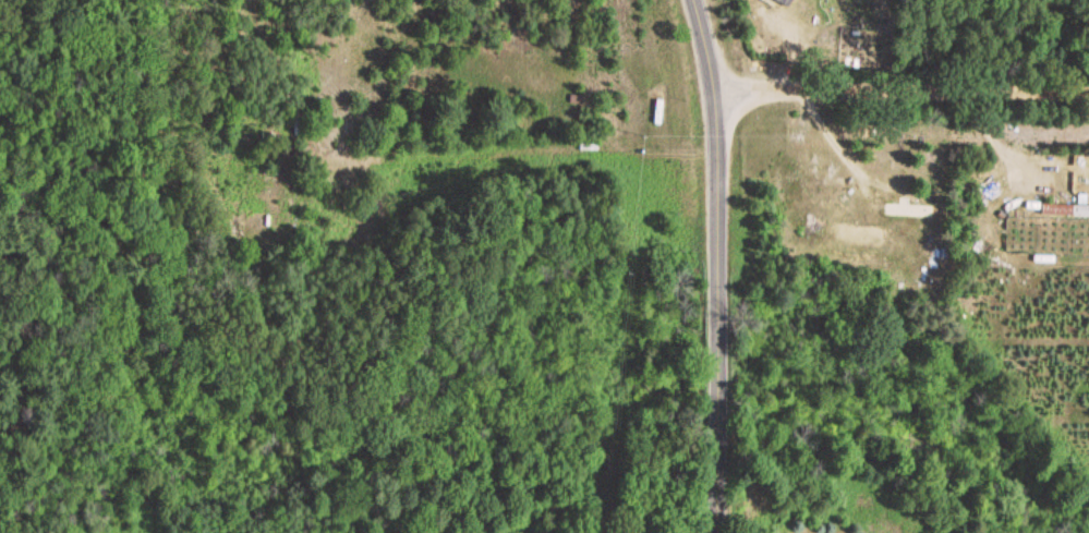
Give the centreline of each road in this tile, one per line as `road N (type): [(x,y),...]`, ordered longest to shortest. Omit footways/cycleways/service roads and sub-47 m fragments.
road 1 (tertiary): [(712,532),(719,92),(697,0)]
road 2 (residential): [(719,92),(1088,95)]

